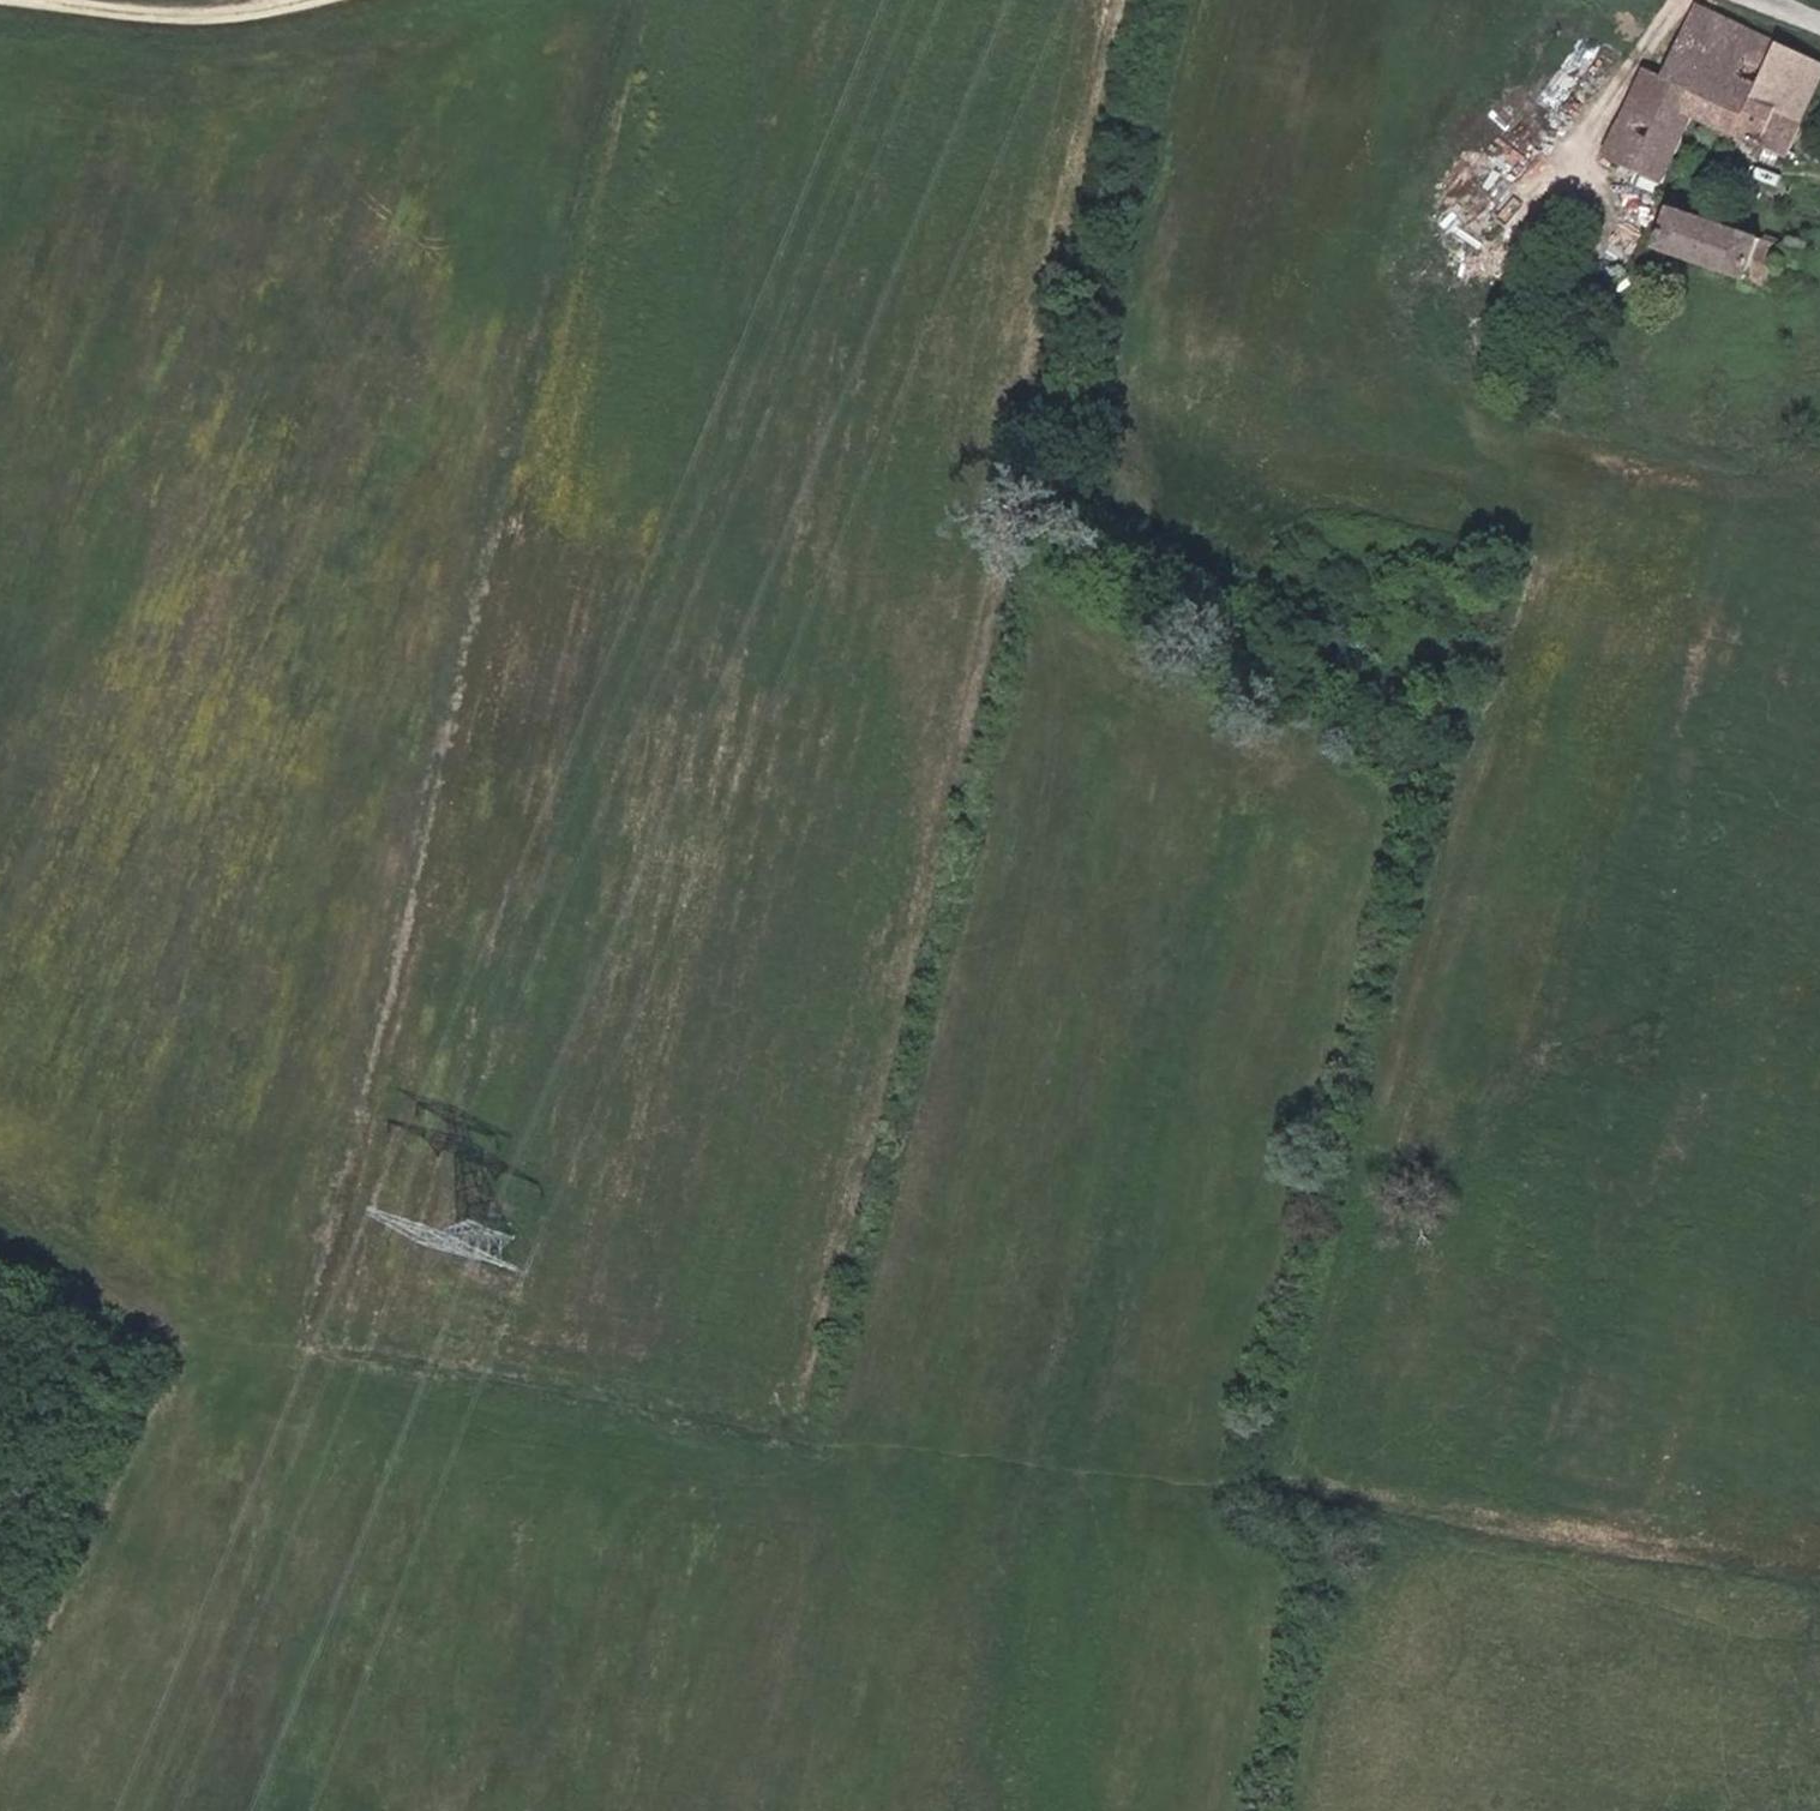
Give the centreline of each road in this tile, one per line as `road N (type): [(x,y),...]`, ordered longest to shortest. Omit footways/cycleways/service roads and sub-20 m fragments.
road 1 (track): [(287,0),(213,19),(28,0)]

